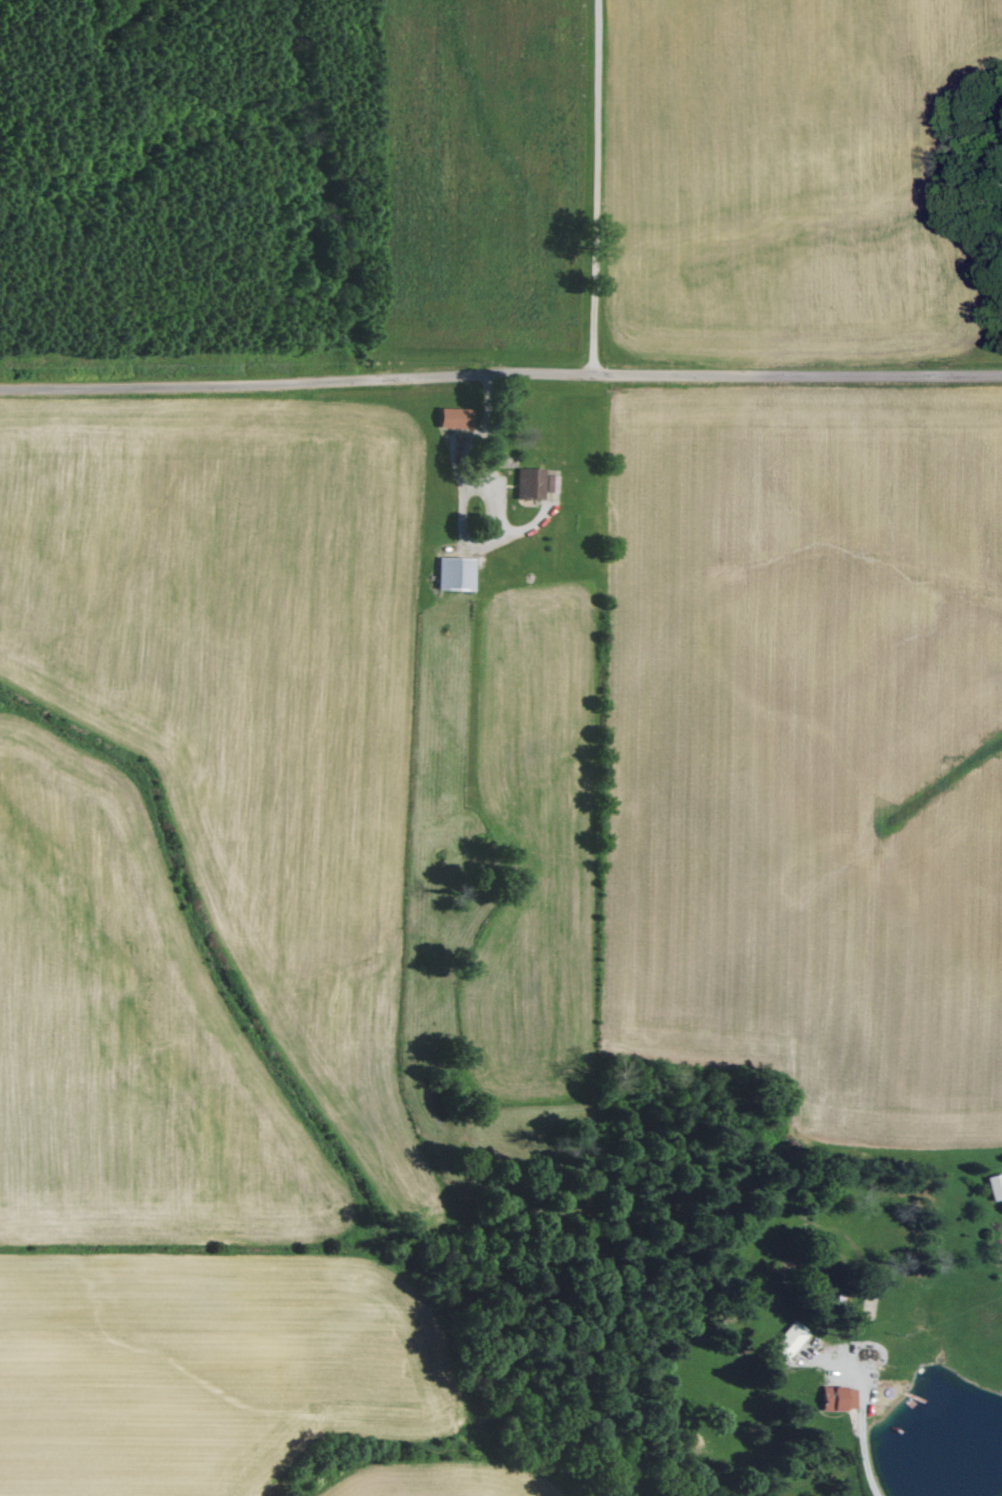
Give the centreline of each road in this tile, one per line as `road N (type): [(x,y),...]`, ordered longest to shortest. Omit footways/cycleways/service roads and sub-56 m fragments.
road 1 (residential): [(0,390),(497,375),(801,388),(1001,384)]

